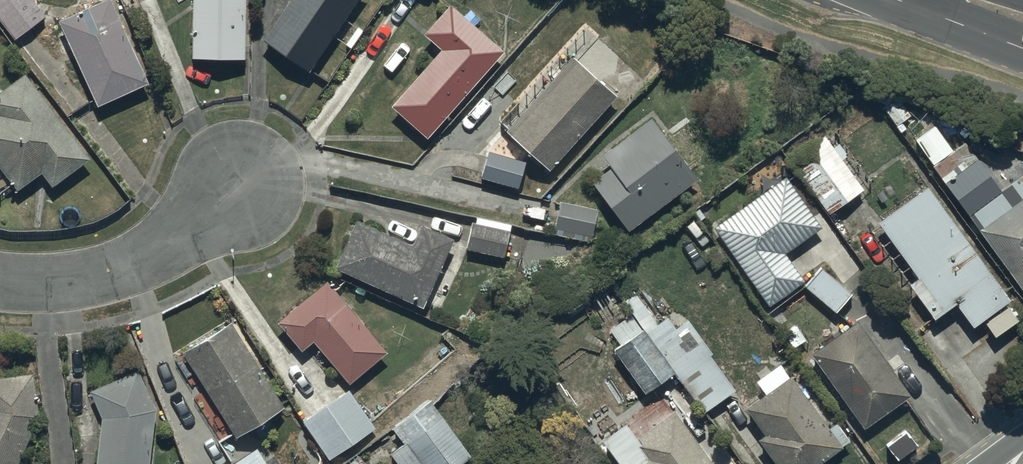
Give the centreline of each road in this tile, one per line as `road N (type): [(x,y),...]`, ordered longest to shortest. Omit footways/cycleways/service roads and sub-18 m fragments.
road 1 (residential): [(0,280),(53,282),(160,253),(202,224),(240,183)]

